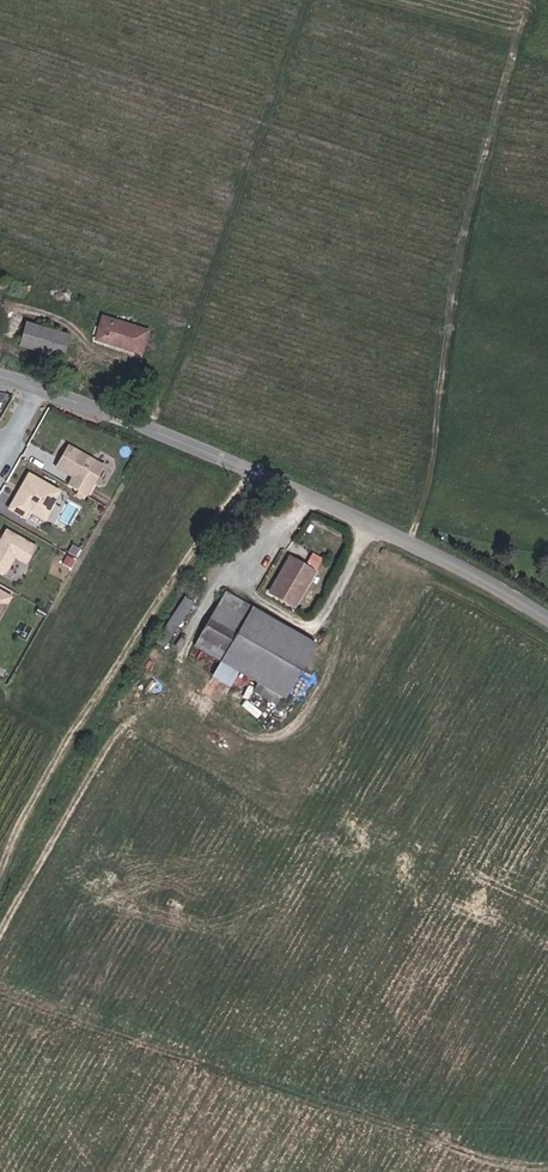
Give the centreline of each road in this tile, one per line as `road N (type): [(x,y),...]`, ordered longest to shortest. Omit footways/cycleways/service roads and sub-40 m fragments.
road 1 (unclassified): [(547,621),(254,471),(0,377)]
road 2 (track): [(531,1171),(0,994)]

